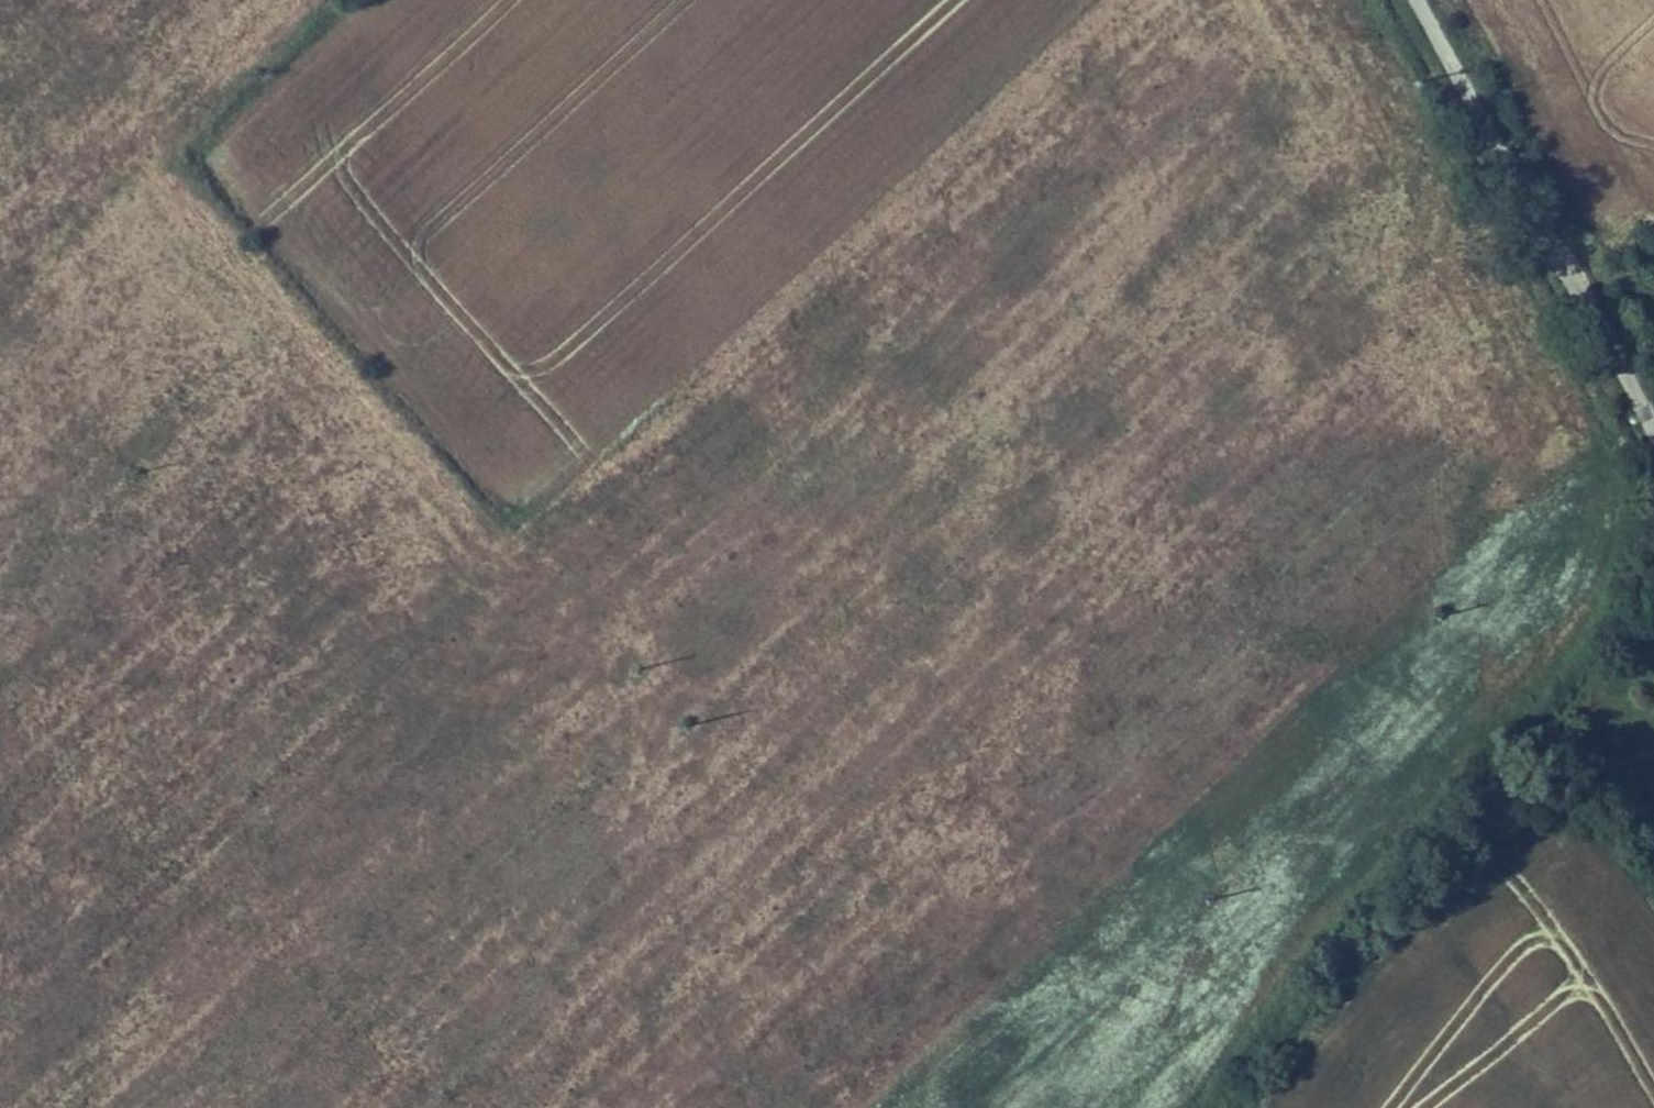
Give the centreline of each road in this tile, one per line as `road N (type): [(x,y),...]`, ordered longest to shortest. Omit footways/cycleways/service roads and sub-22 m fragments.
road 1 (tertiary): [(1653,437),(1414,0)]

